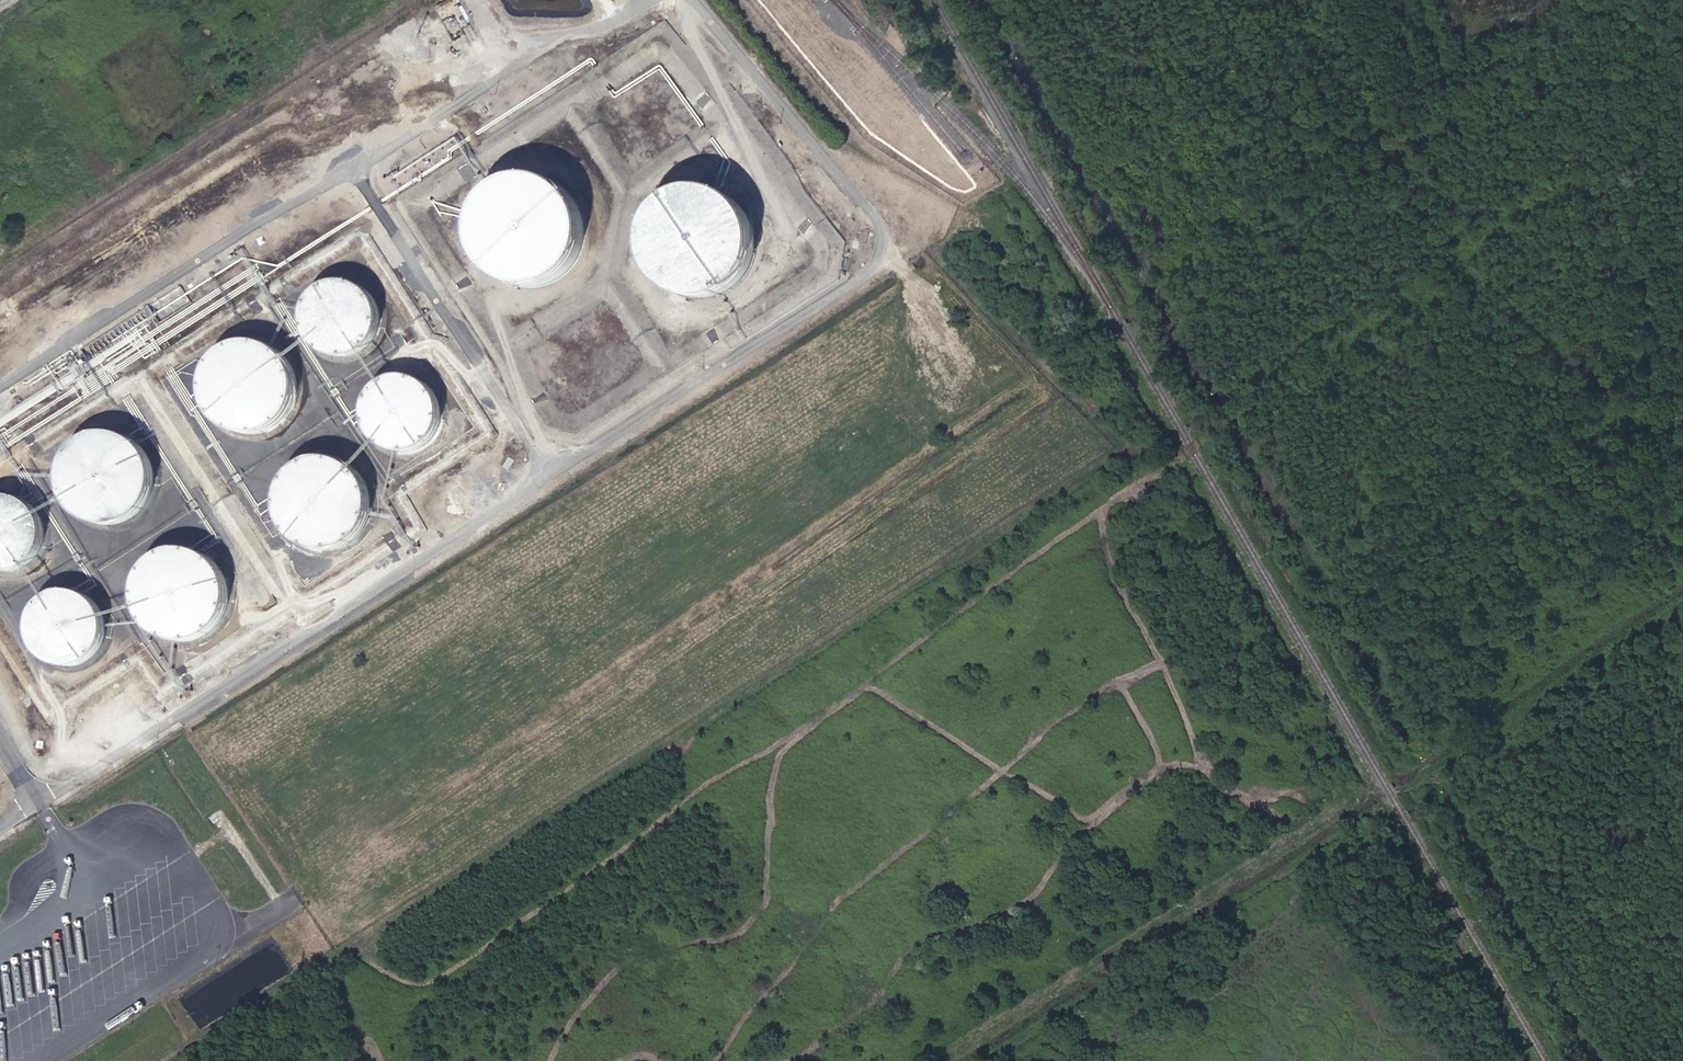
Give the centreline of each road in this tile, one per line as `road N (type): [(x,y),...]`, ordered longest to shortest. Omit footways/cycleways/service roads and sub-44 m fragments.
road 1 (track): [(1682,106),(1031,560)]
road 2 (track): [(1618,1060),(1475,829),(1481,788),(1604,693),(1682,682)]

